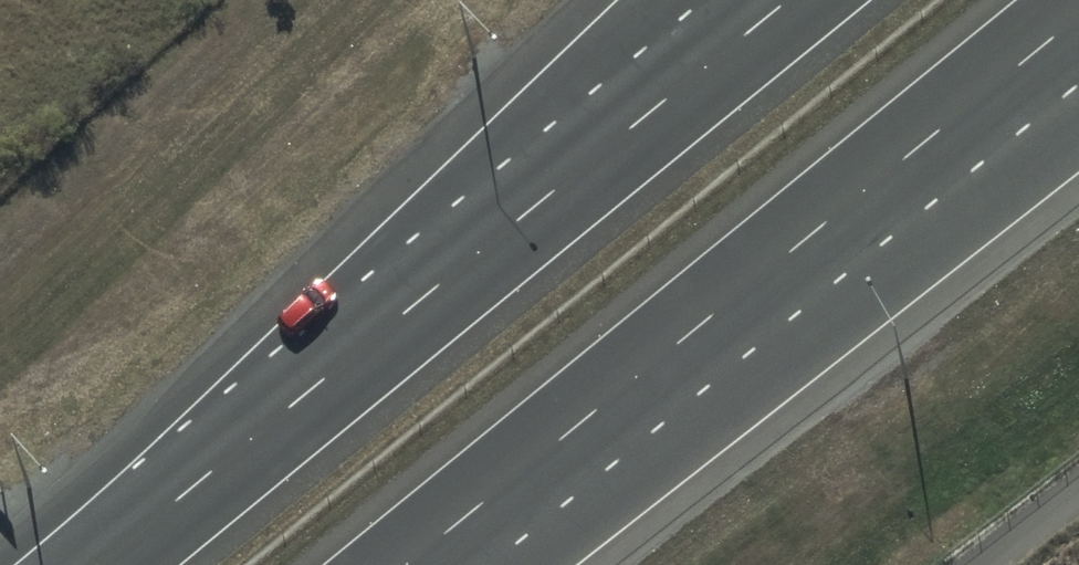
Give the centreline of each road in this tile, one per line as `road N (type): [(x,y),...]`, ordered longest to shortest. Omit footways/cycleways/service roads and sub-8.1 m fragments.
road 1 (motorway): [(1027,62),(411,564)]
road 2 (motorway): [(213,460),(803,0)]
road 3 (motorway): [(213,460),(669,0)]
road 4 (motorway): [(87,564),(213,460)]

